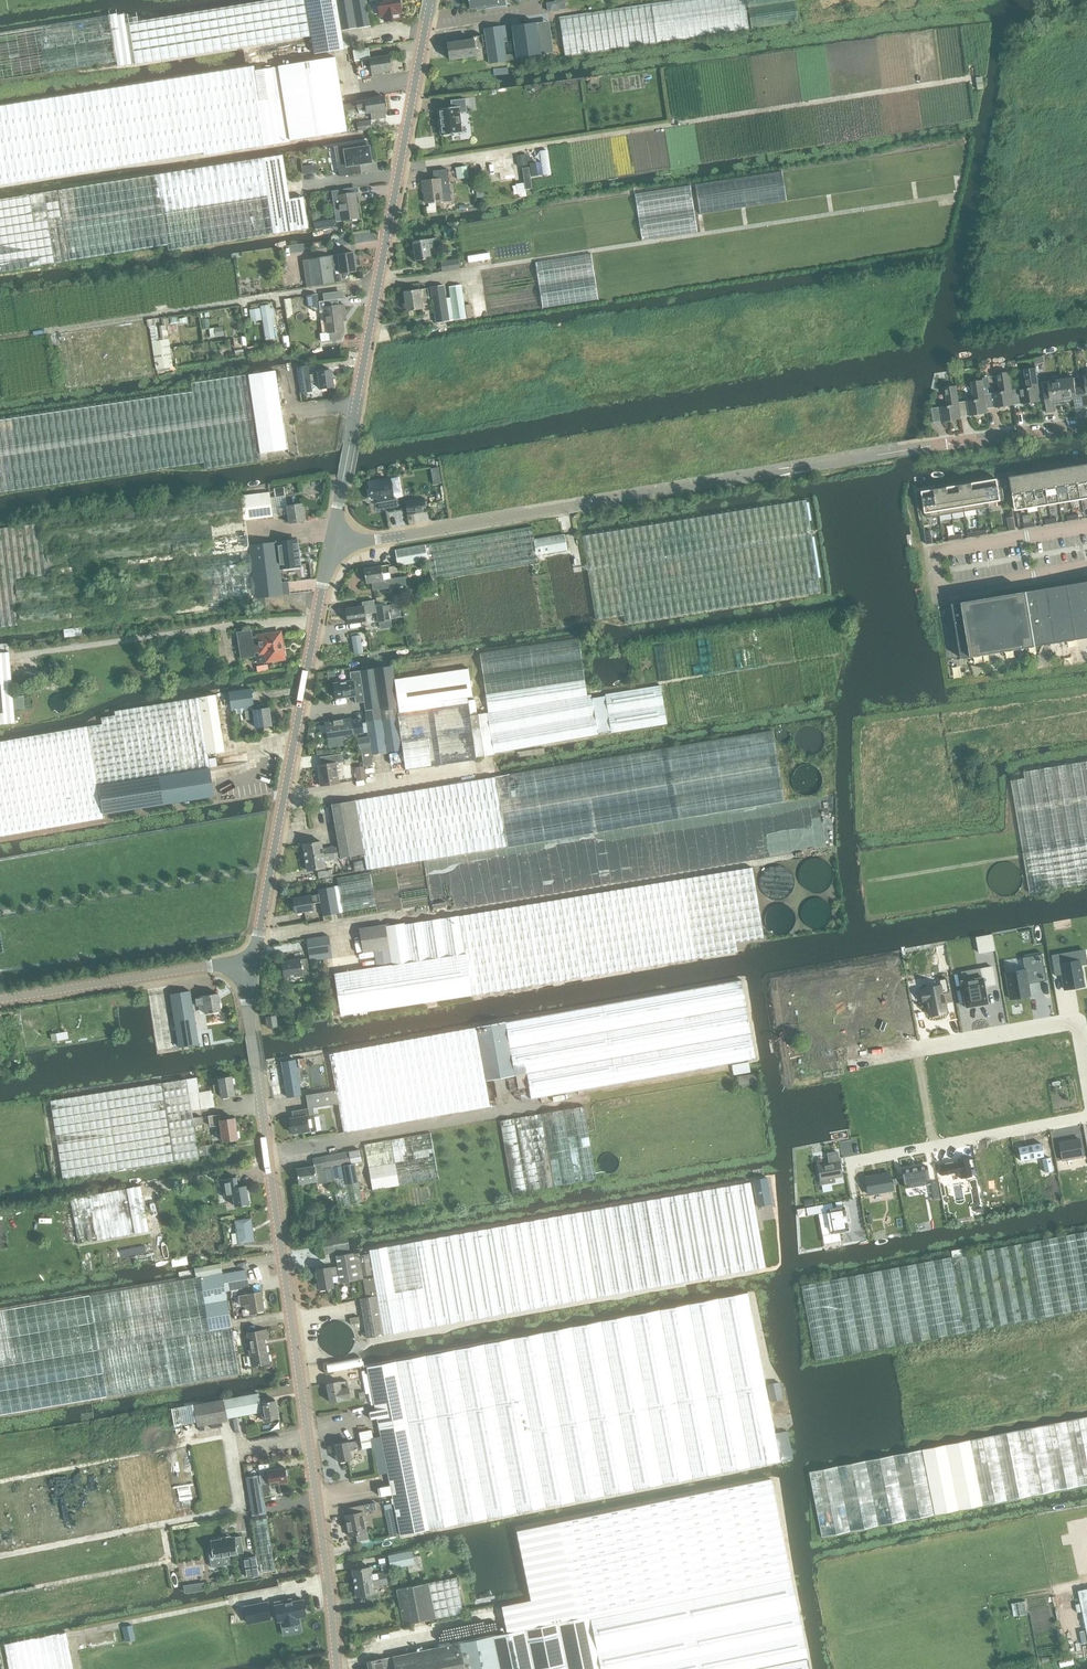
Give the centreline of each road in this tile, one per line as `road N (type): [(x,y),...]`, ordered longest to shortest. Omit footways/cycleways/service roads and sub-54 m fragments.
road 1 (residential): [(330,547),(1086,424)]
road 2 (residential): [(337,1668),(251,1033),(253,959)]
road 3 (residential): [(330,547),(430,0)]
road 4 (residential): [(253,959),(330,547)]
road 5 (residential): [(1086,525),(935,550),(941,592),(1086,568)]
road 6 (residential): [(0,999),(253,959)]
road 7 (residential): [(917,1049),(1077,1021),(1086,1081)]
road 8 (track): [(0,1594),(171,1561),(164,1524)]
road 9 (track): [(0,1481),(189,1439)]
road 10 (track): [(164,1524),(0,1555)]
road 11 (residential): [(933,1143),(1086,1113)]

